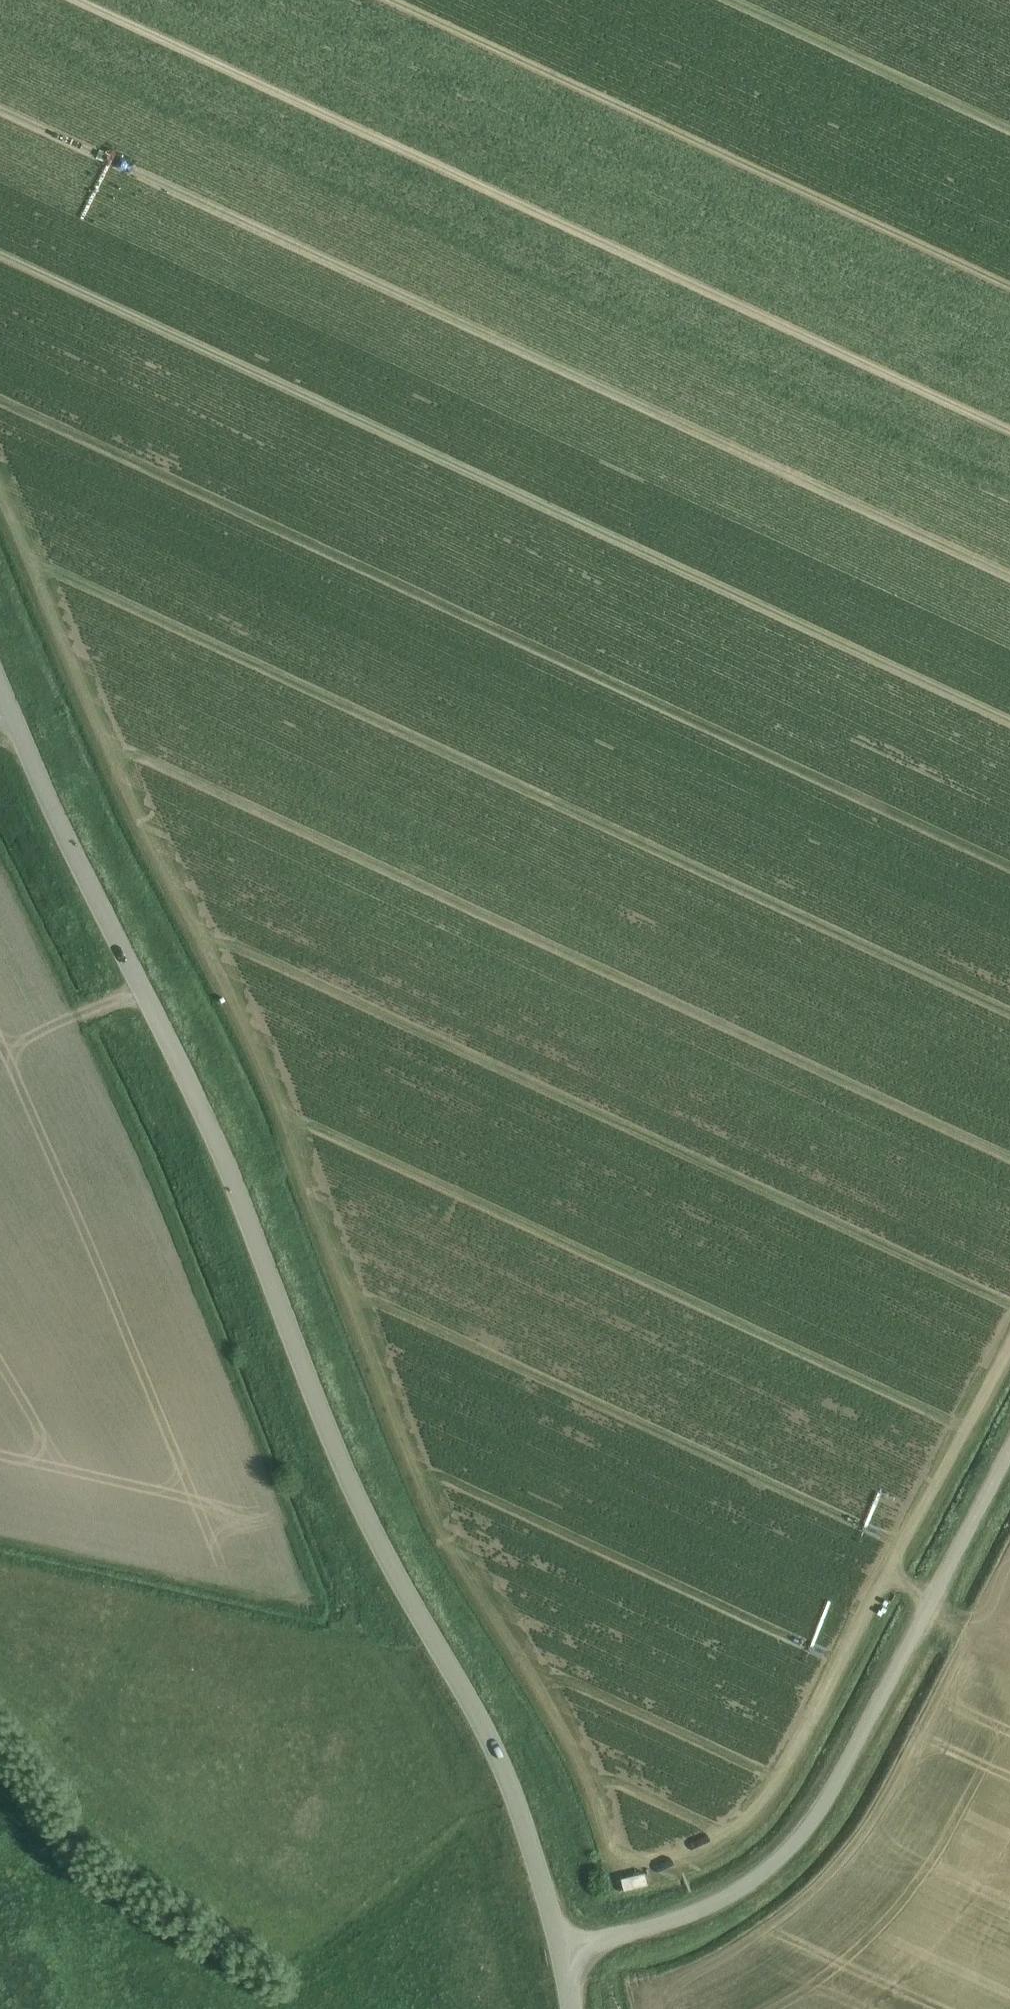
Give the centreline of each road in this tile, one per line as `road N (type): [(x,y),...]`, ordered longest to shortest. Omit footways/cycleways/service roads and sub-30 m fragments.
road 1 (unclassified): [(561,1954),(500,1764),(346,1473),(206,1119),(0,687)]
road 2 (unclassified): [(561,1954),(705,1907),(783,1856),(818,1815),(1009,1453)]

